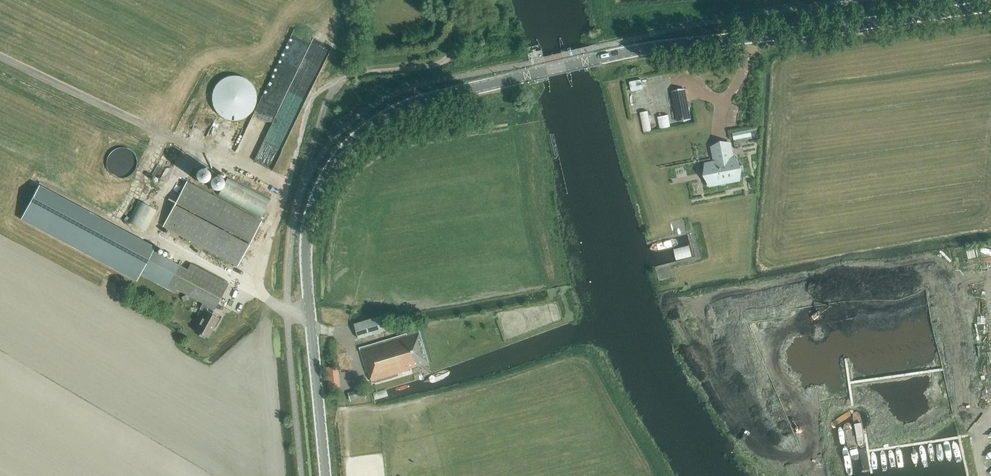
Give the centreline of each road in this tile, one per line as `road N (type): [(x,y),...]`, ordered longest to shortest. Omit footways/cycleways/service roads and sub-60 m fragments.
road 1 (secondary): [(326,475),(308,226),(332,167),(375,122),(430,98),(650,48),(990,5)]
road 2 (track): [(196,149),(0,55)]
road 3 (track): [(334,82),(309,106),(282,189)]

